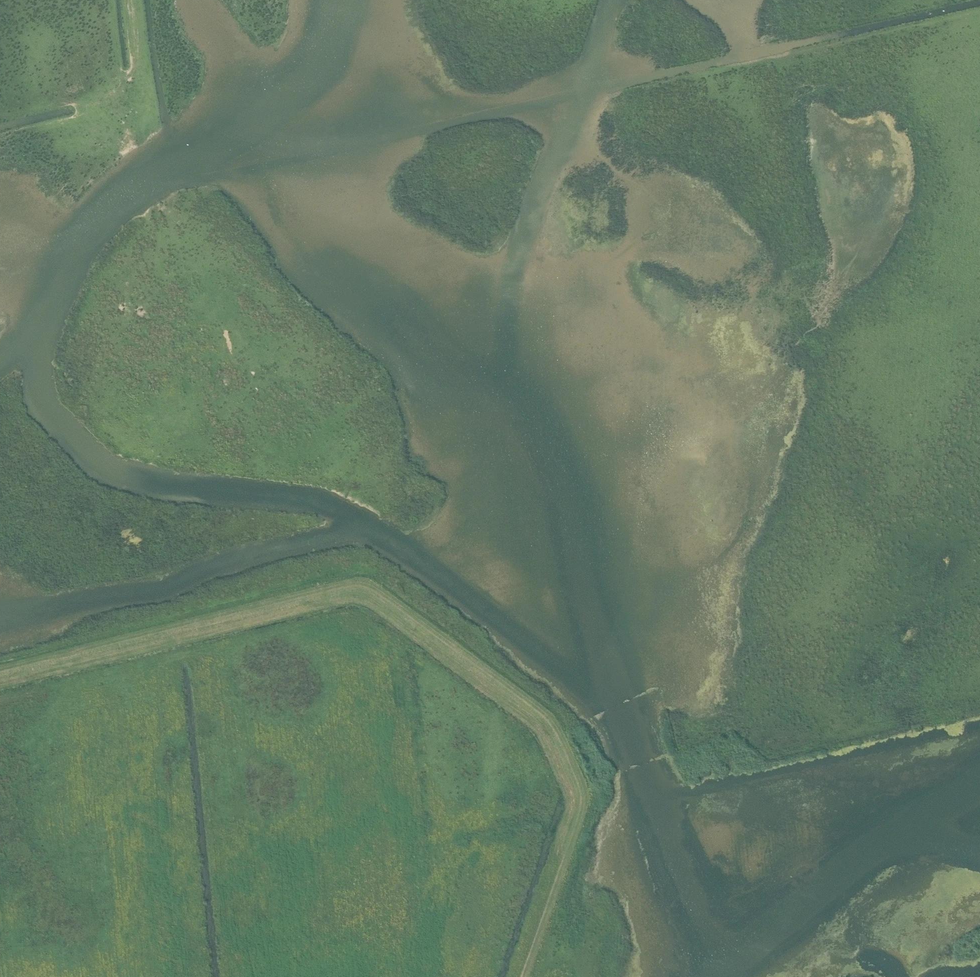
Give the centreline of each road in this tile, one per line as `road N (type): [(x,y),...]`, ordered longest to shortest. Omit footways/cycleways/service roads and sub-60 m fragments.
road 1 (track): [(0,667),(364,581),(545,718),(589,799),(529,976)]

